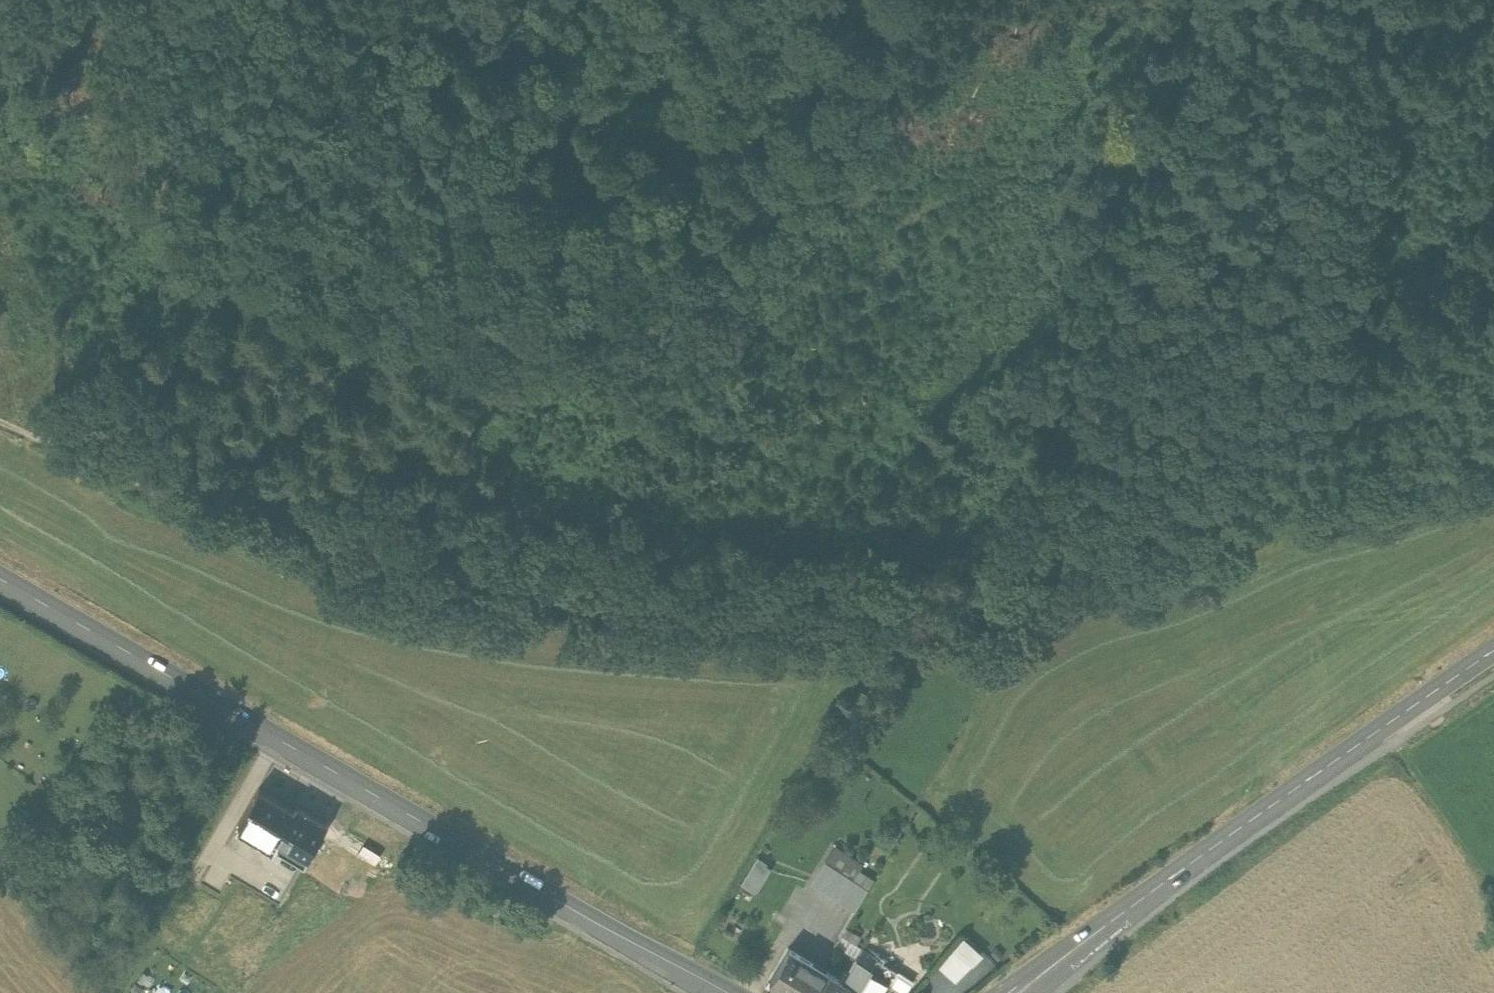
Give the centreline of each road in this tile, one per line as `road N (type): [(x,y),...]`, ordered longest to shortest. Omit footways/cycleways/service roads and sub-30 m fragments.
road 1 (secondary): [(0,579),(723,992)]
road 2 (secondary): [(1493,659),(1097,932)]

